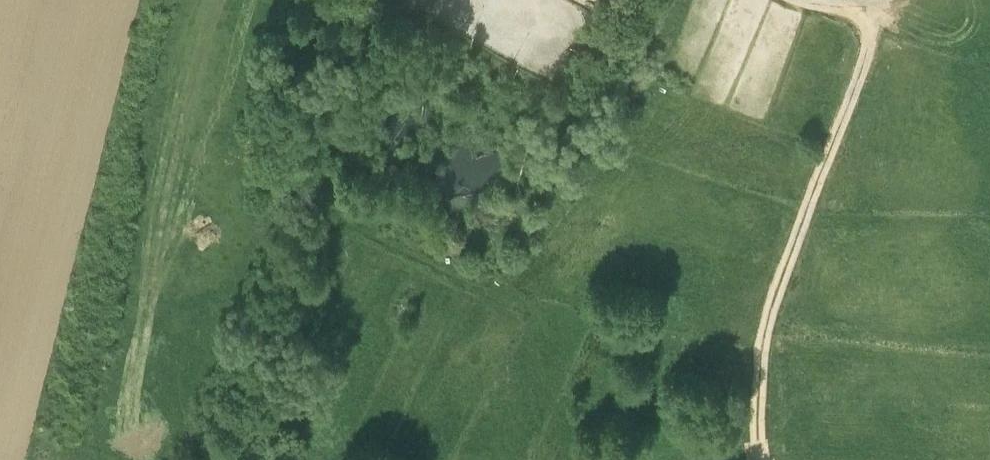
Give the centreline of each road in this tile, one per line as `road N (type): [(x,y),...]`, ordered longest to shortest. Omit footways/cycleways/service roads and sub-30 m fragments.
road 1 (track): [(783,0),(850,17),(861,27),(865,54),(761,315),(753,459)]

